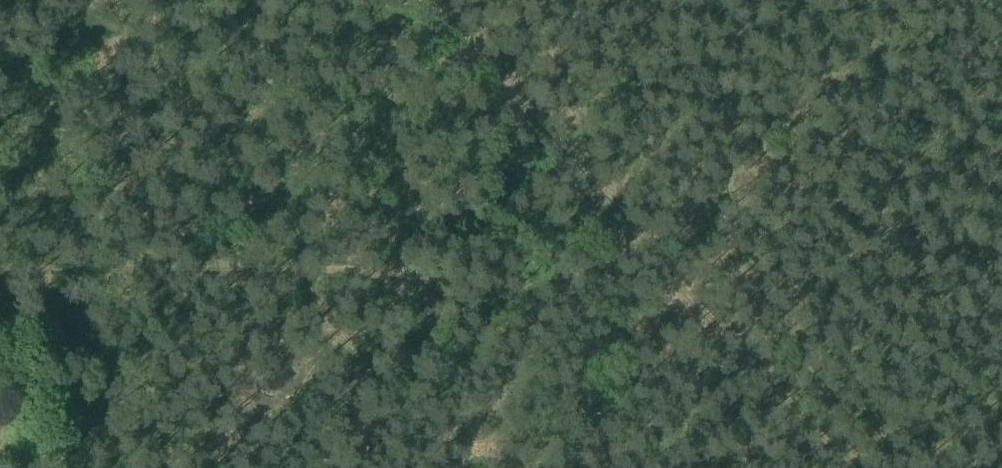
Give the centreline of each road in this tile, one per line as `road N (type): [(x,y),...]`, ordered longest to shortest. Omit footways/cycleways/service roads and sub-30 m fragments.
road 1 (track): [(443,467),(535,300),(617,249),(820,467)]
road 2 (track): [(394,0),(617,249)]

